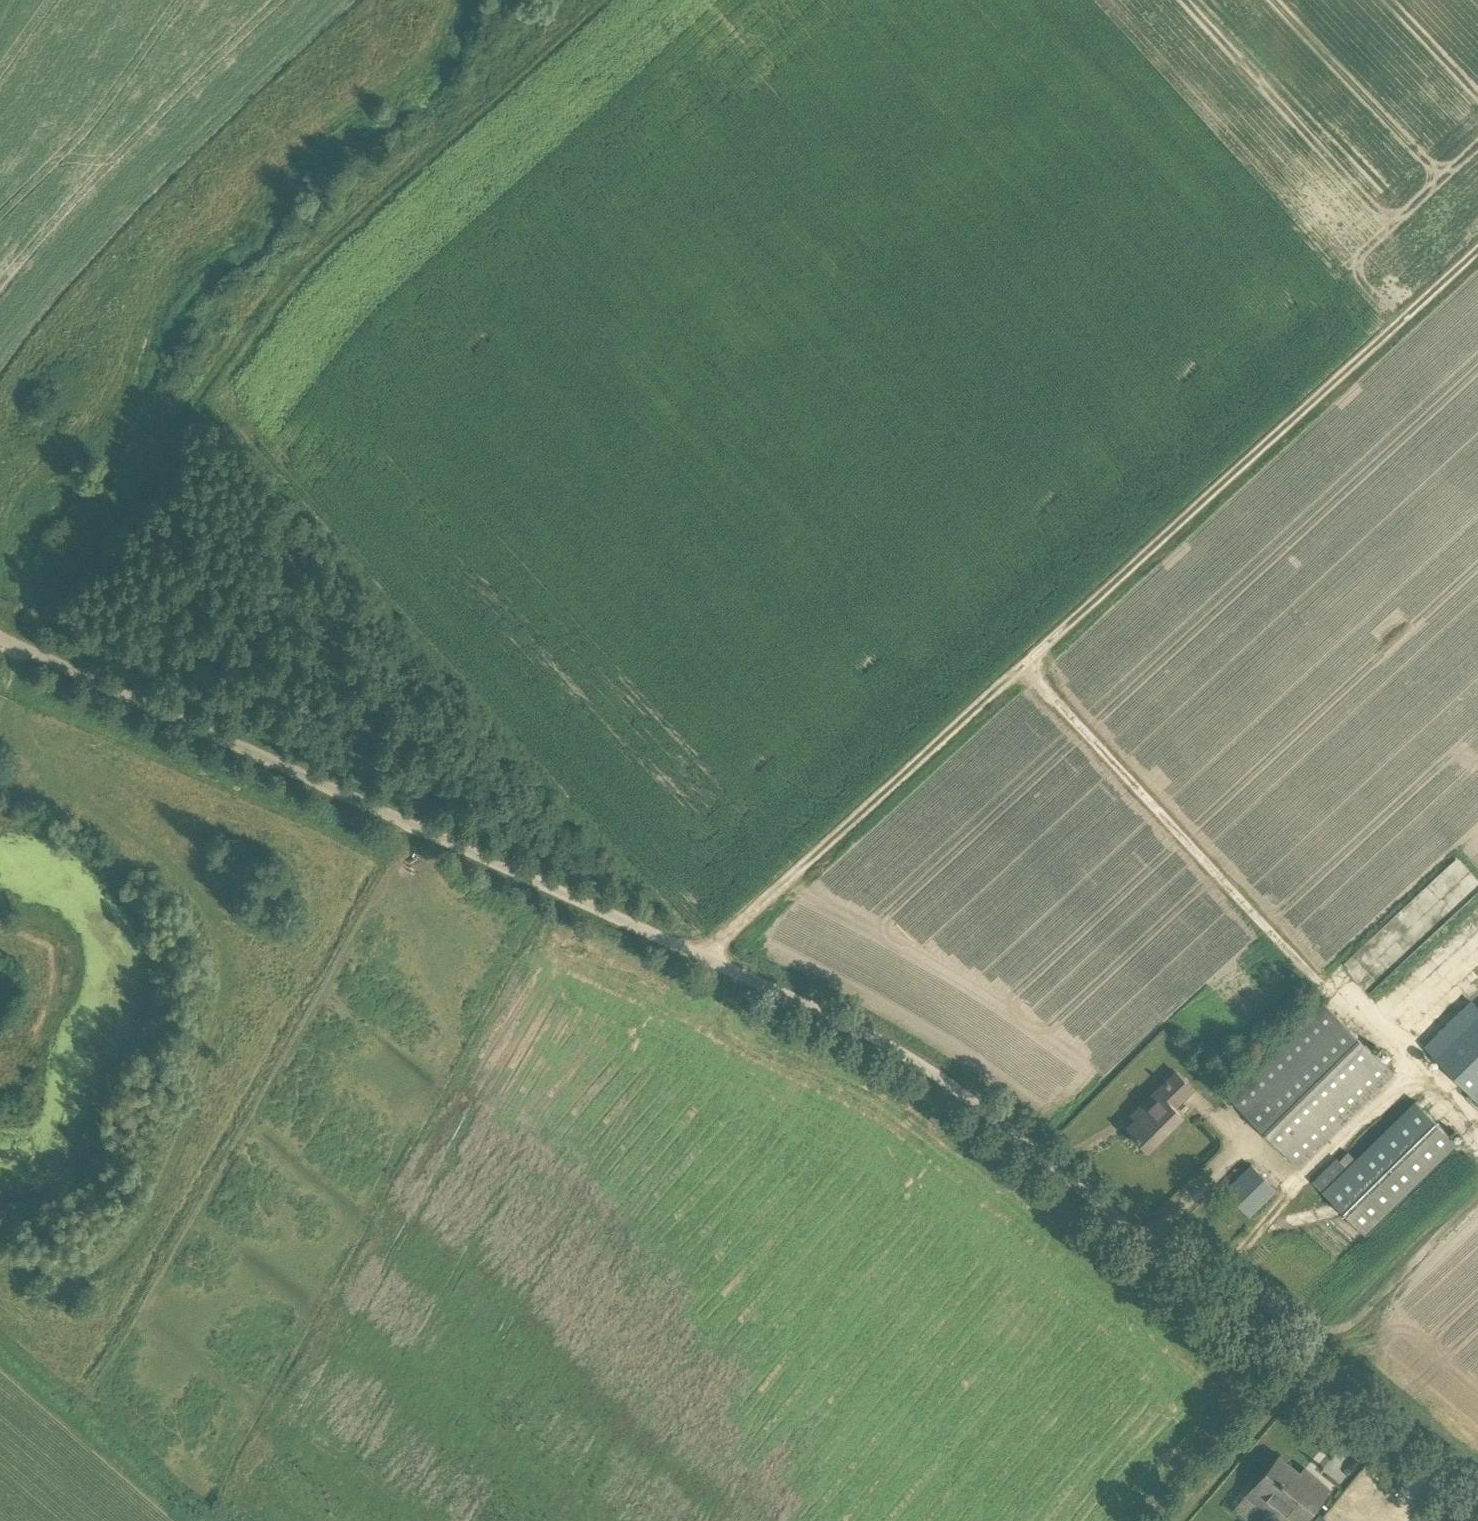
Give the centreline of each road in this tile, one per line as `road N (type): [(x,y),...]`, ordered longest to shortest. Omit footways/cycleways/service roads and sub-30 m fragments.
road 1 (unclassified): [(1477,1505),(906,1059),(0,638)]
road 2 (track): [(1477,254),(1028,675),(725,942),(713,966)]
road 3 (track): [(1450,1108),(1028,675)]
road 4 (track): [(1291,1353),(1148,1520)]

